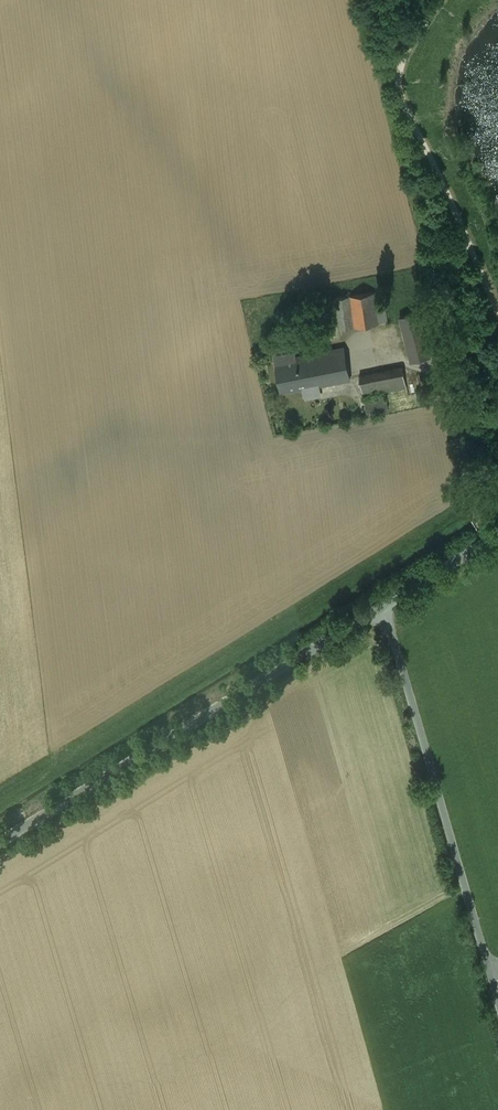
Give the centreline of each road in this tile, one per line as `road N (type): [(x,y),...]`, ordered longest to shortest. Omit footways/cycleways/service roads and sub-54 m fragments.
road 1 (unclassified): [(385,606),(0,842)]
road 2 (unclassified): [(489,965),(385,606)]
road 3 (unclassified): [(497,536),(385,606)]

